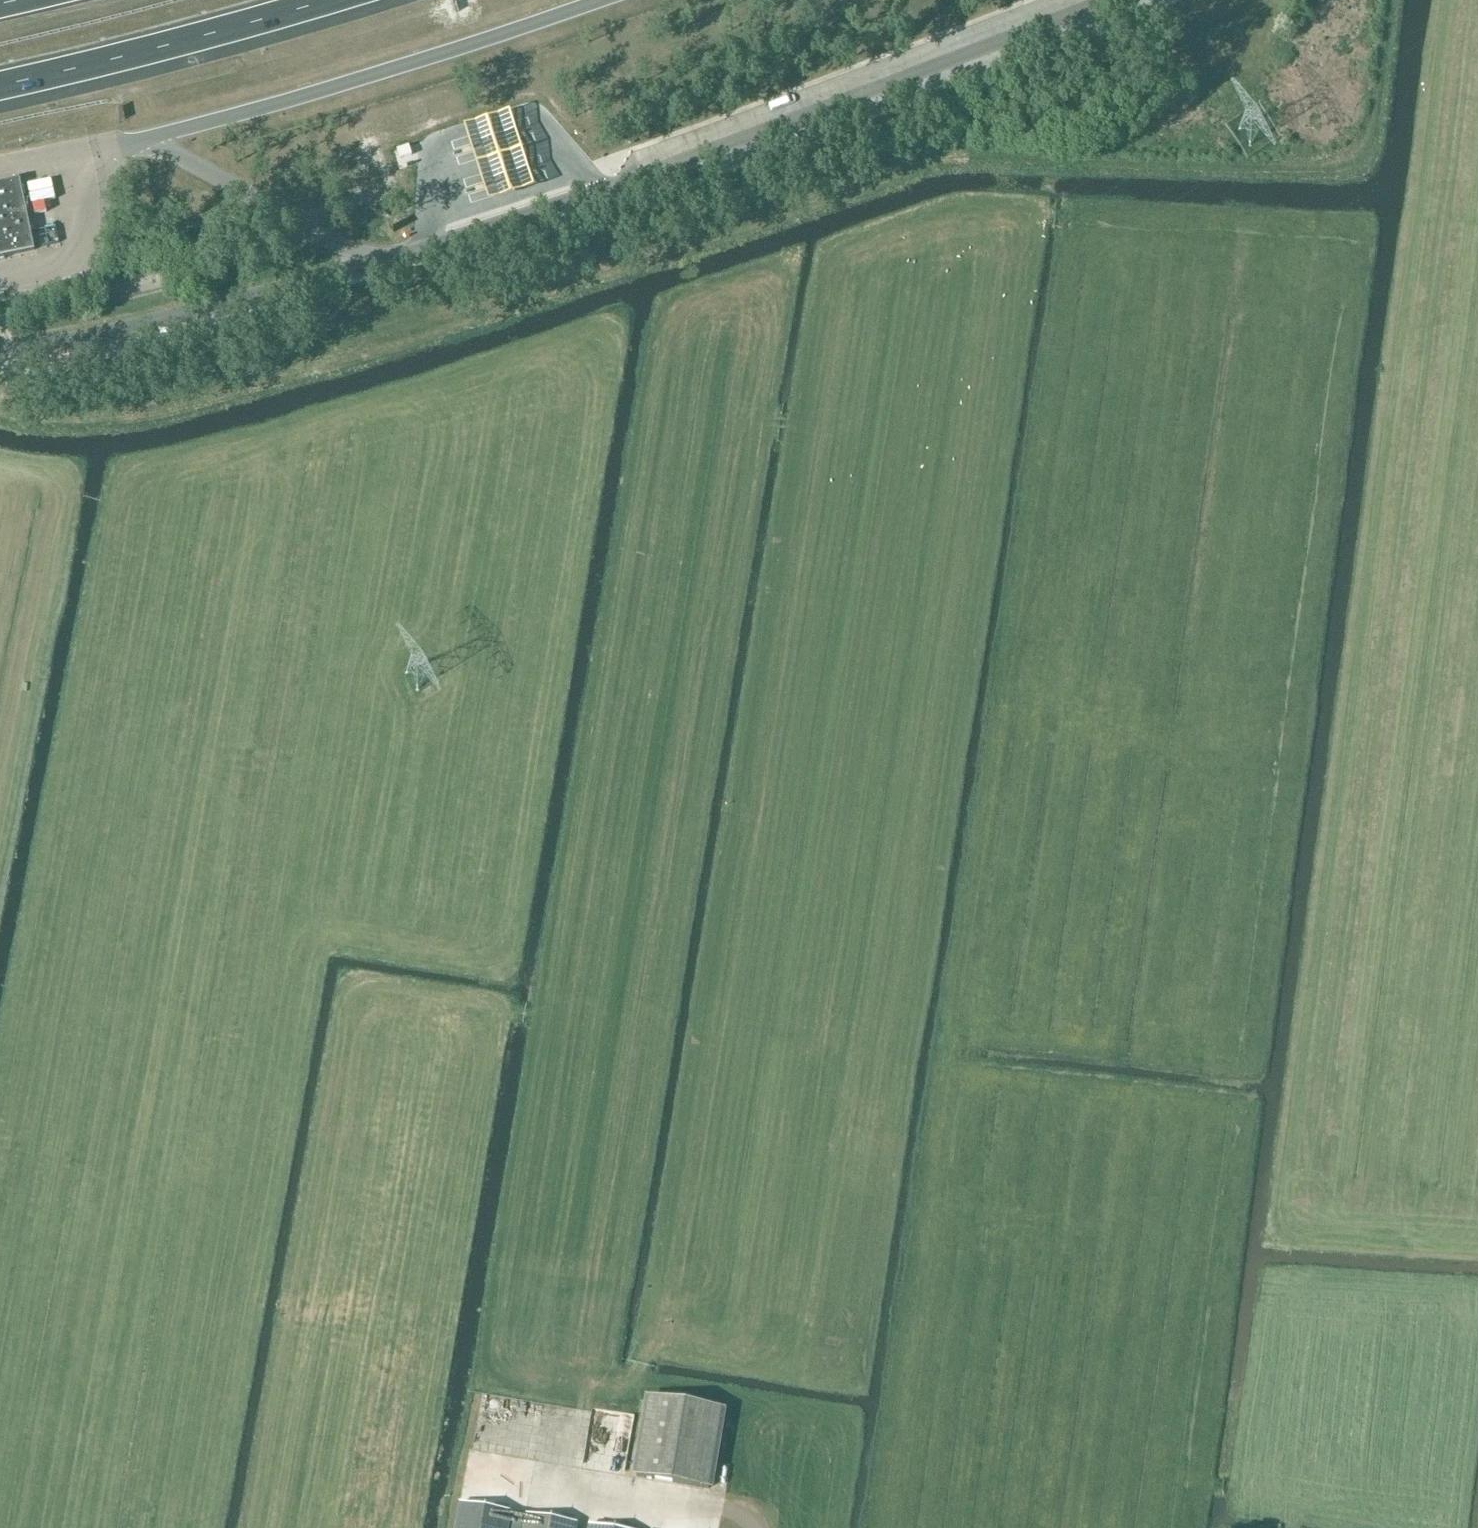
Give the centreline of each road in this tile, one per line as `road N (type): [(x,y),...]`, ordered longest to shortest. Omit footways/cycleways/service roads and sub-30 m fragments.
road 1 (motorway): [(0,84),(322,0)]

